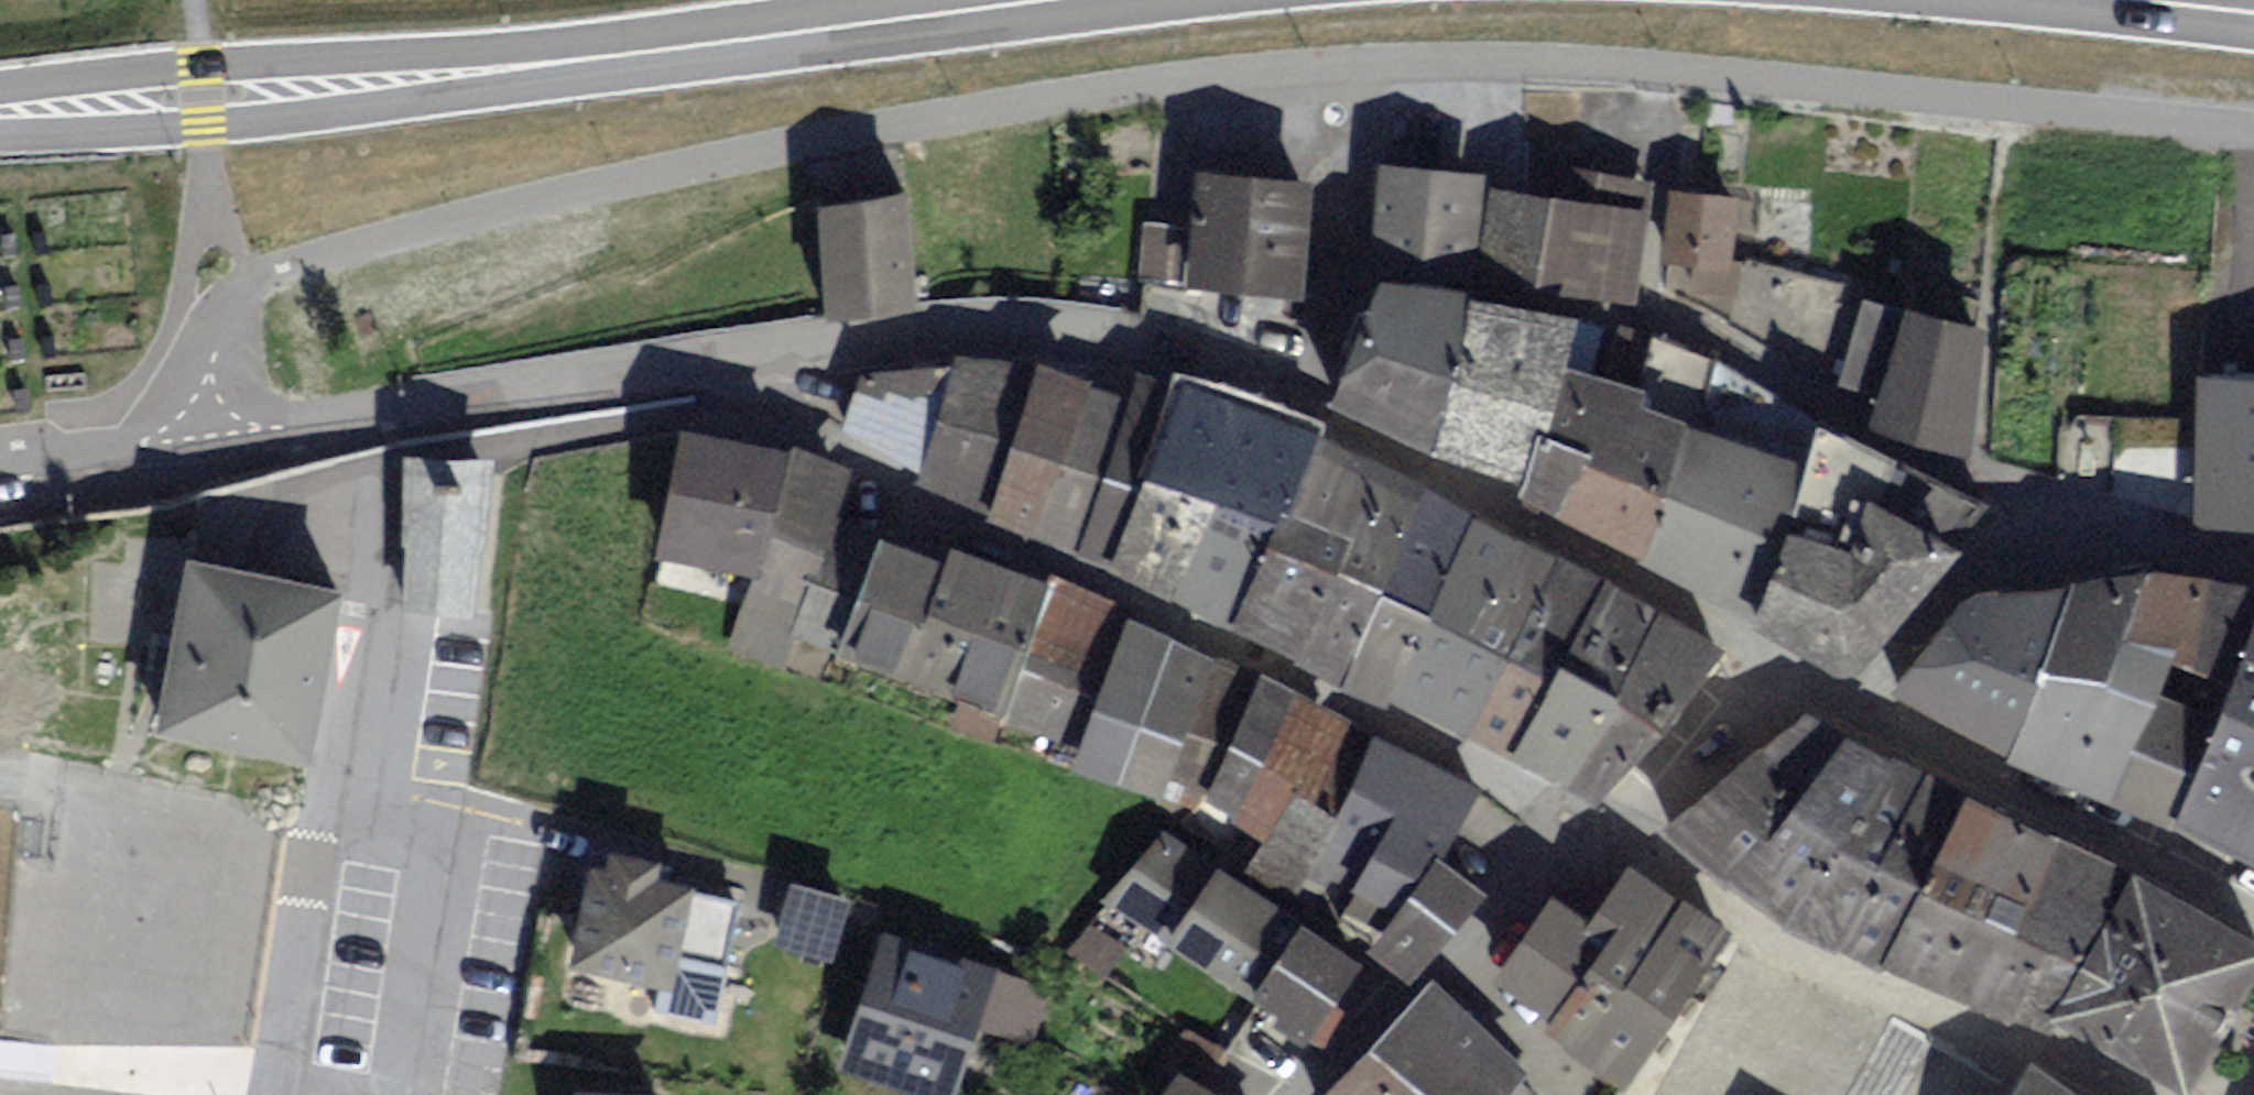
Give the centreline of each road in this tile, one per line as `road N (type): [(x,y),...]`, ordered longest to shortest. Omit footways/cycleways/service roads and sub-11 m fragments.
road 1 (residential): [(790,350),(992,330),(1078,334),(1153,351),(1287,402),(1595,560),(1784,670)]
road 2 (primary): [(1049,0),(547,64),(0,113)]
road 3 (residential): [(1599,832),(1268,662),(876,478),(821,426),(790,350)]
road 4 (residential): [(2059,548),(2002,494),(1743,351),(1614,309),(1334,246)]
road 5 (residential): [(317,816),(364,579),(399,472),(426,459),(741,402),(762,386),(769,352)]
road 6 (residential): [(728,357),(0,454)]
road 7 (residential): [(2142,1094),(1805,953),(1599,832)]
road 8 (residential): [(1842,700),(2253,920)]
road 9 (residential): [(1299,1094),(1438,958),(1527,890)]
road 10 (residential): [(317,816),(269,1094)]
road 11 (residential): [(2059,548),(1987,567),(1936,595),(1842,700)]
road 12 (residential): [(1784,670),(1599,832)]
road 13 (residential): [(2253,562),(2150,546),(2059,548)]
road 14 (primary): [(2253,15),(2128,0)]

